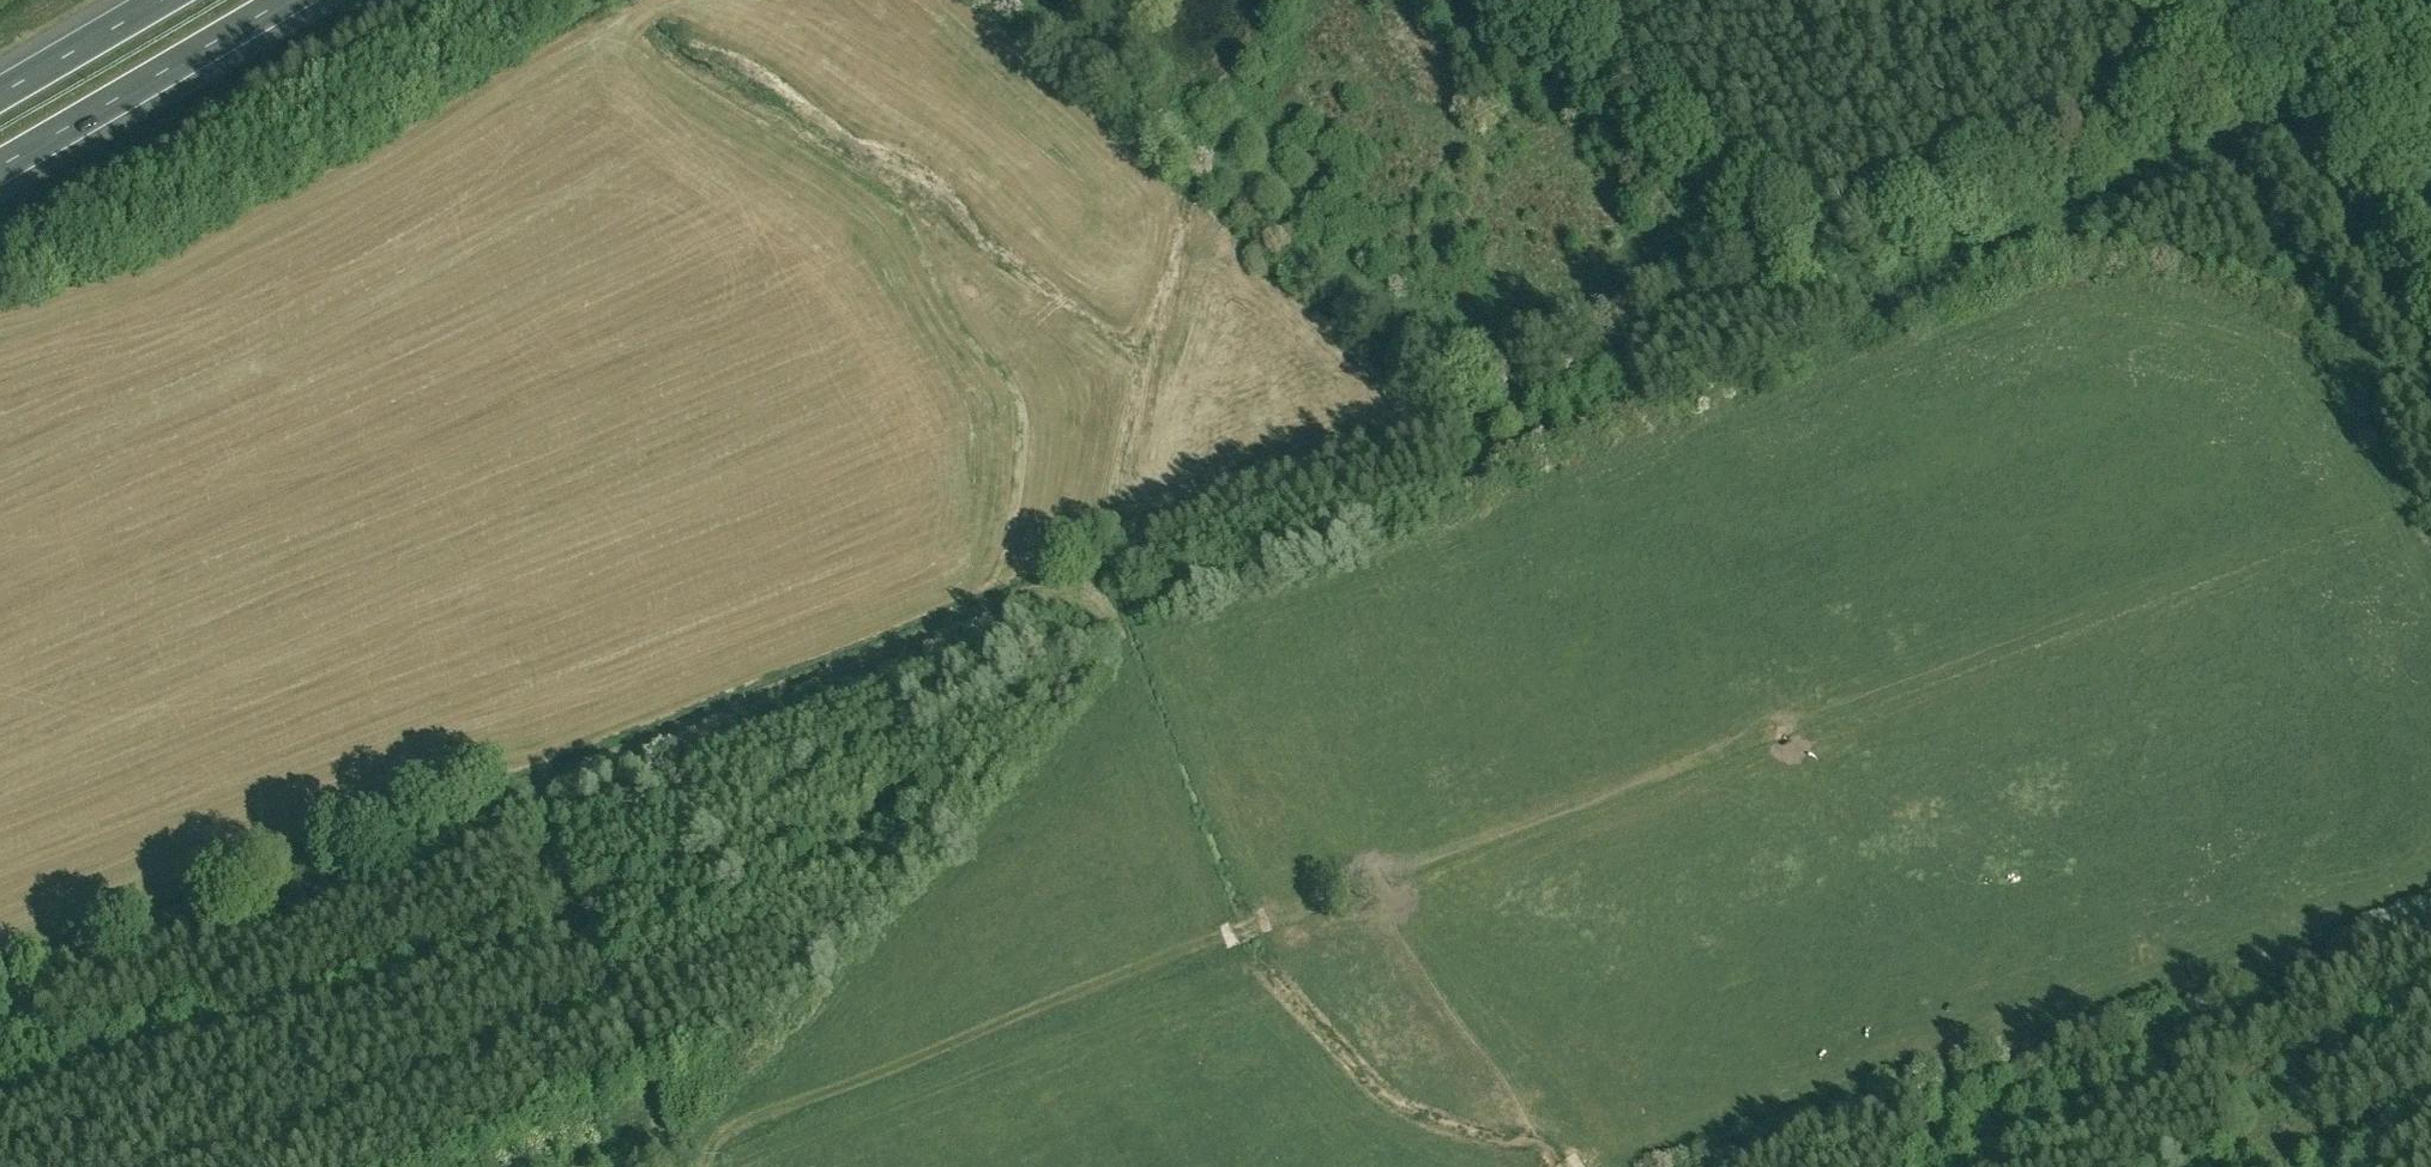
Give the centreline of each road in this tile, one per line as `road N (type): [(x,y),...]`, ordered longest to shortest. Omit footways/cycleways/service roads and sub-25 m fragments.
road 1 (motorway): [(0,167),(286,0)]
road 2 (motorway): [(160,0),(0,92)]

